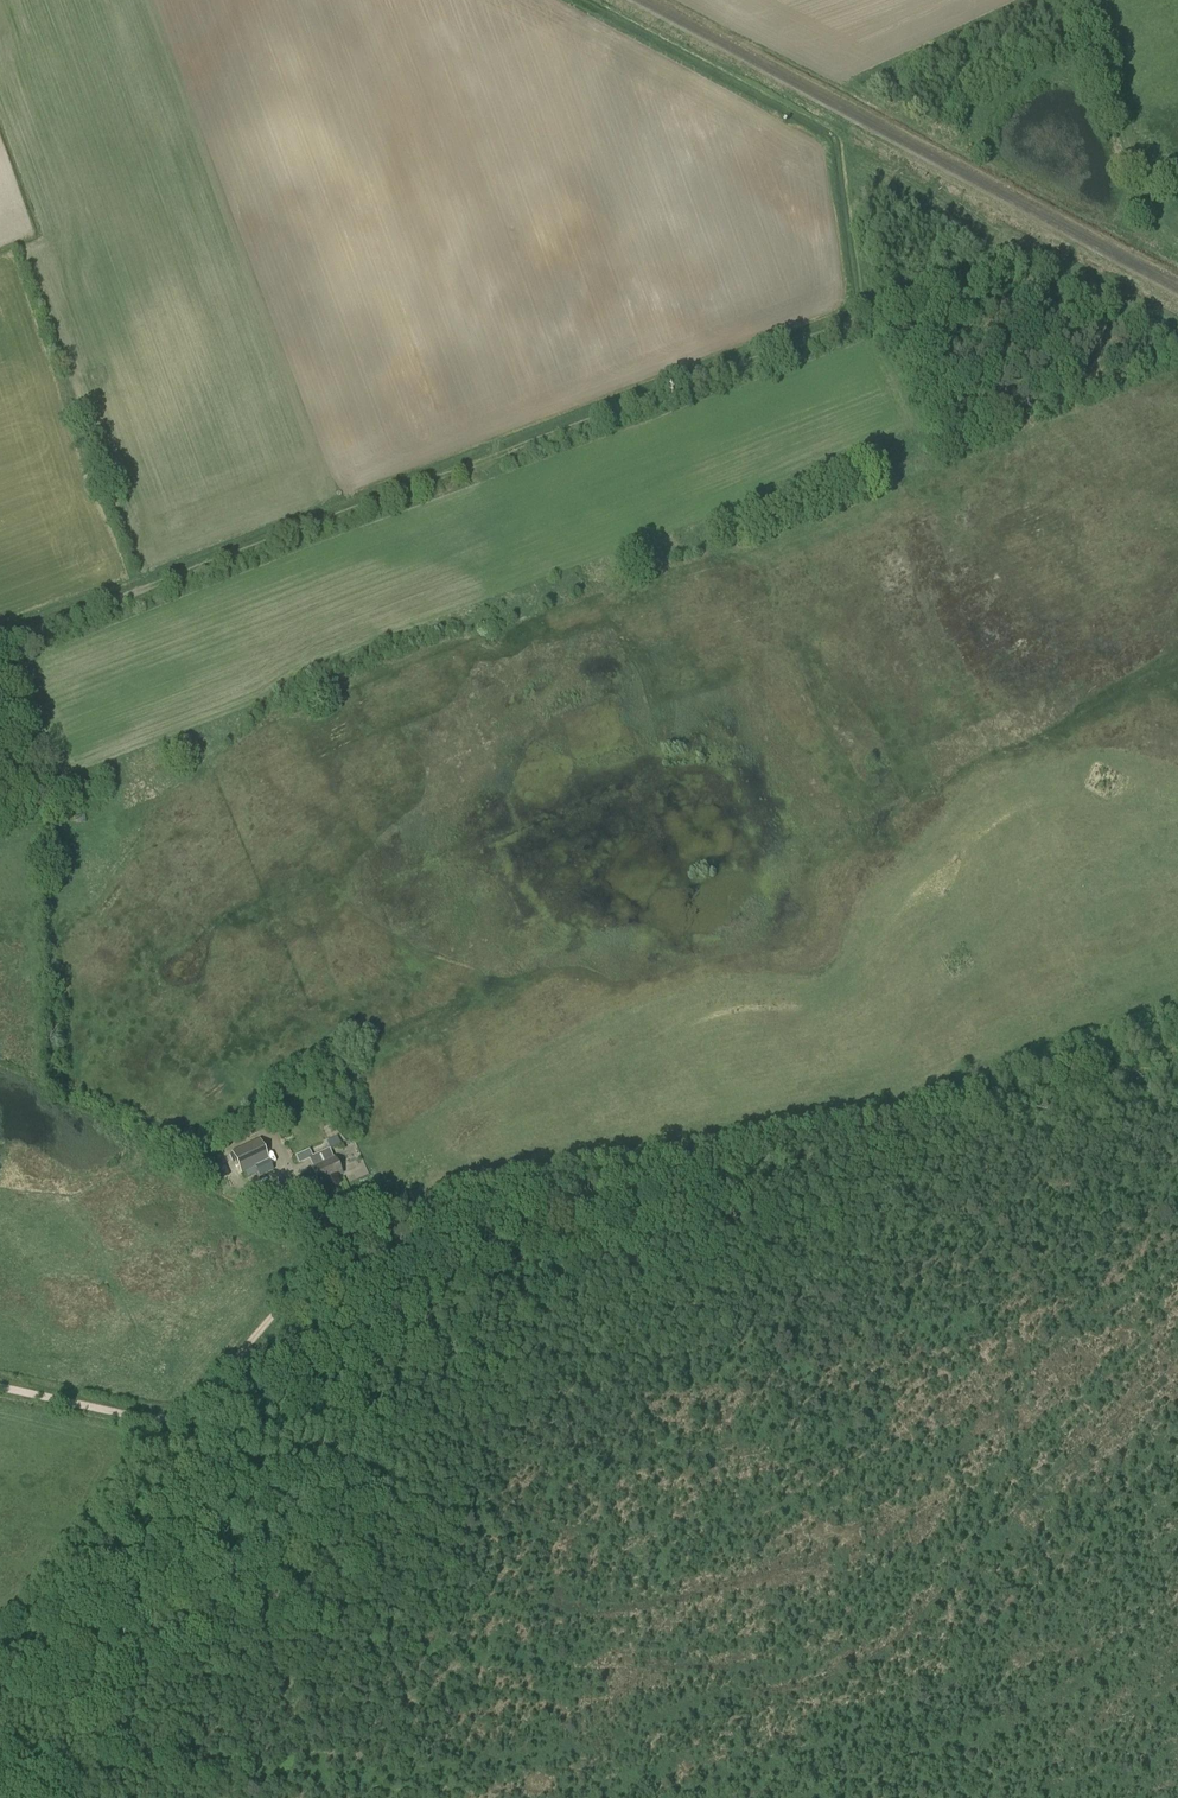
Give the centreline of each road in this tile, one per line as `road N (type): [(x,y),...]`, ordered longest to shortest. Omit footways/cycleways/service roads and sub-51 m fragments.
road 1 (track): [(860,322),(0,642)]
road 2 (track): [(174,1425),(193,1416),(322,1253),(329,1223)]
road 3 (track): [(0,1388),(174,1425)]

